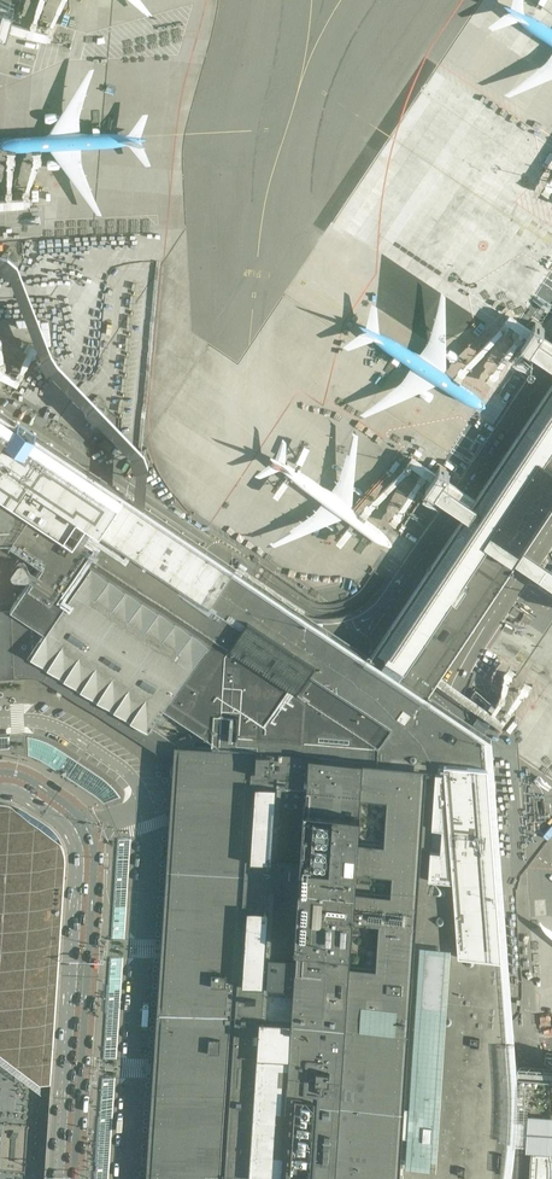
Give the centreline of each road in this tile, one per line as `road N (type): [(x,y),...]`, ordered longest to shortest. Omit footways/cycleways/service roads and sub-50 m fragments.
road 1 (primary): [(56,1178),(76,858),(62,825),(0,788)]
road 2 (unclassified): [(130,1178),(147,807)]
road 3 (primary): [(74,1167),(95,847)]
road 4 (unclassified): [(147,807),(121,766),(59,726),(0,721)]

